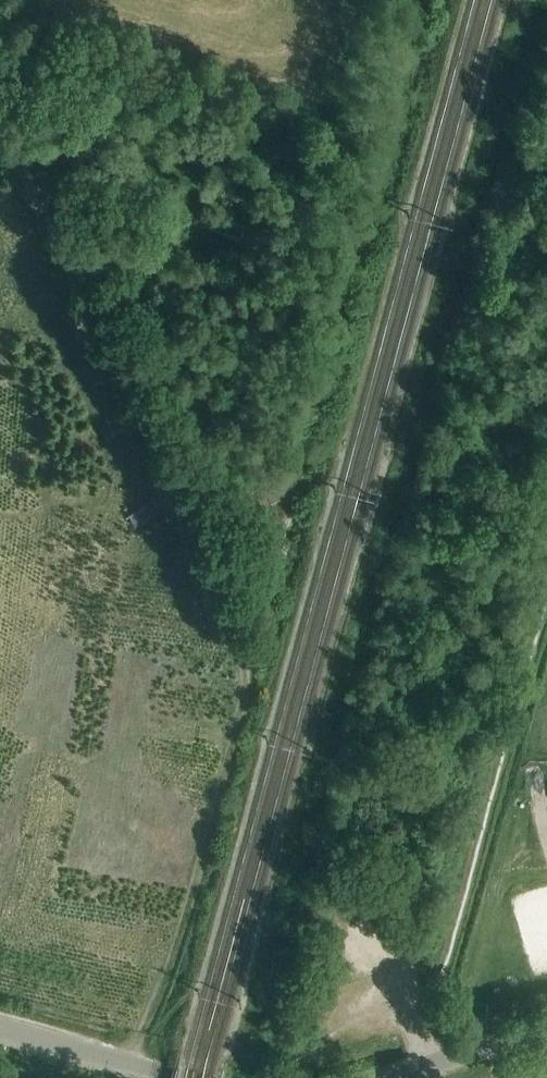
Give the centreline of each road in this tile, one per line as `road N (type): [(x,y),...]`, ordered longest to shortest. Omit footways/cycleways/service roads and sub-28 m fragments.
road 1 (track): [(135,1068),(183,944),(263,639),(0,133)]
road 2 (track): [(351,0),(329,80),(293,110),(11,156)]
road 3 (tertiary): [(0,1032),(173,1077)]
road 4 (tertiary): [(380,1077),(546,1032)]

